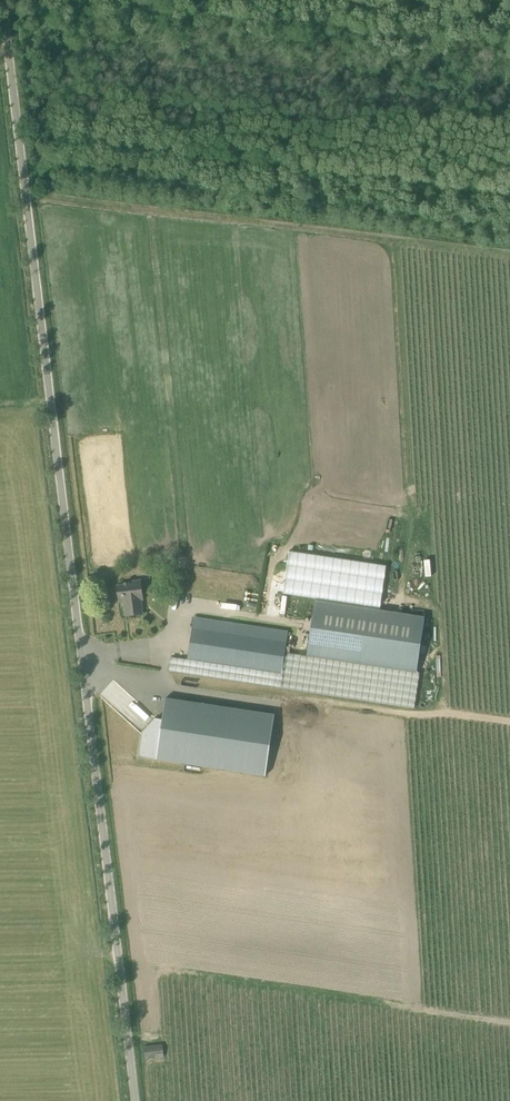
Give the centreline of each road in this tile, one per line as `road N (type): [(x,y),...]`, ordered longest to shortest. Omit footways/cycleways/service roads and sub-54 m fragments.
road 1 (unclassified): [(136,1100),(3,0)]
road 2 (track): [(509,254),(26,199)]

